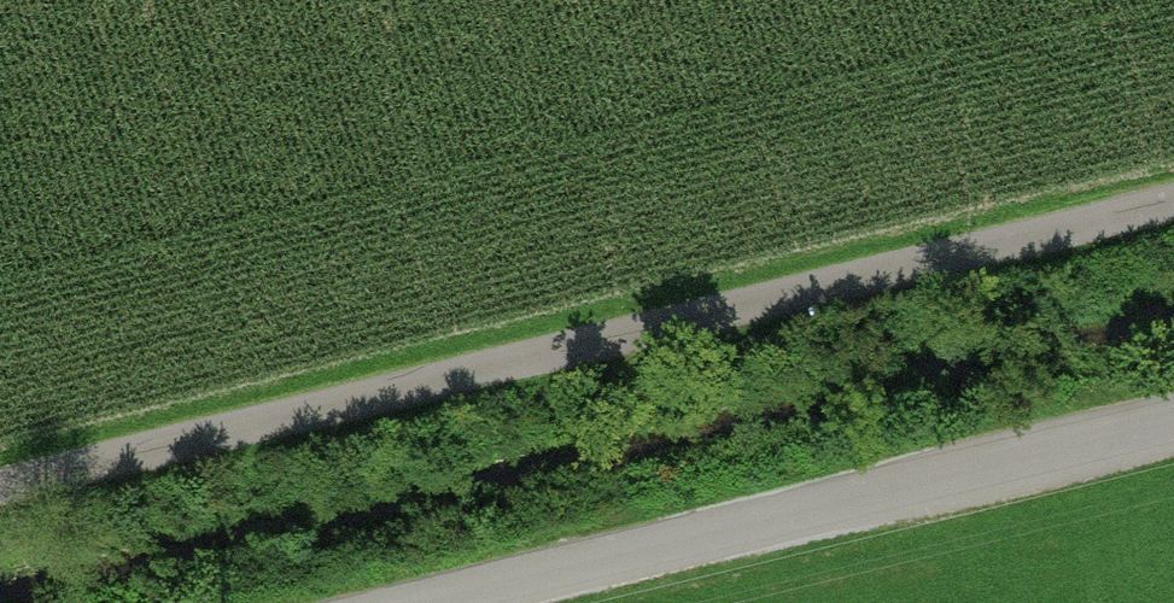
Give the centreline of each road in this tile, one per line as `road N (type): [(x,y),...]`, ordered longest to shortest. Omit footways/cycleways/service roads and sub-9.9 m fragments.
road 1 (track): [(0,486),(1173,204)]
road 2 (unclassified): [(1173,424),(430,602)]

